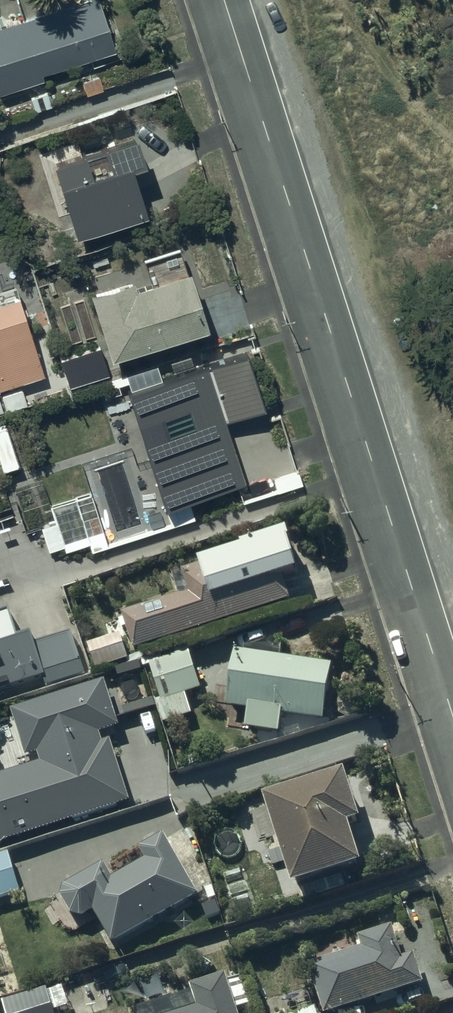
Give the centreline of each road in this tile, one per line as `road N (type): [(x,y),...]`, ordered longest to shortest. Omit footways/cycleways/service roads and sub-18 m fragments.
road 1 (residential): [(225,0),(452,710)]

